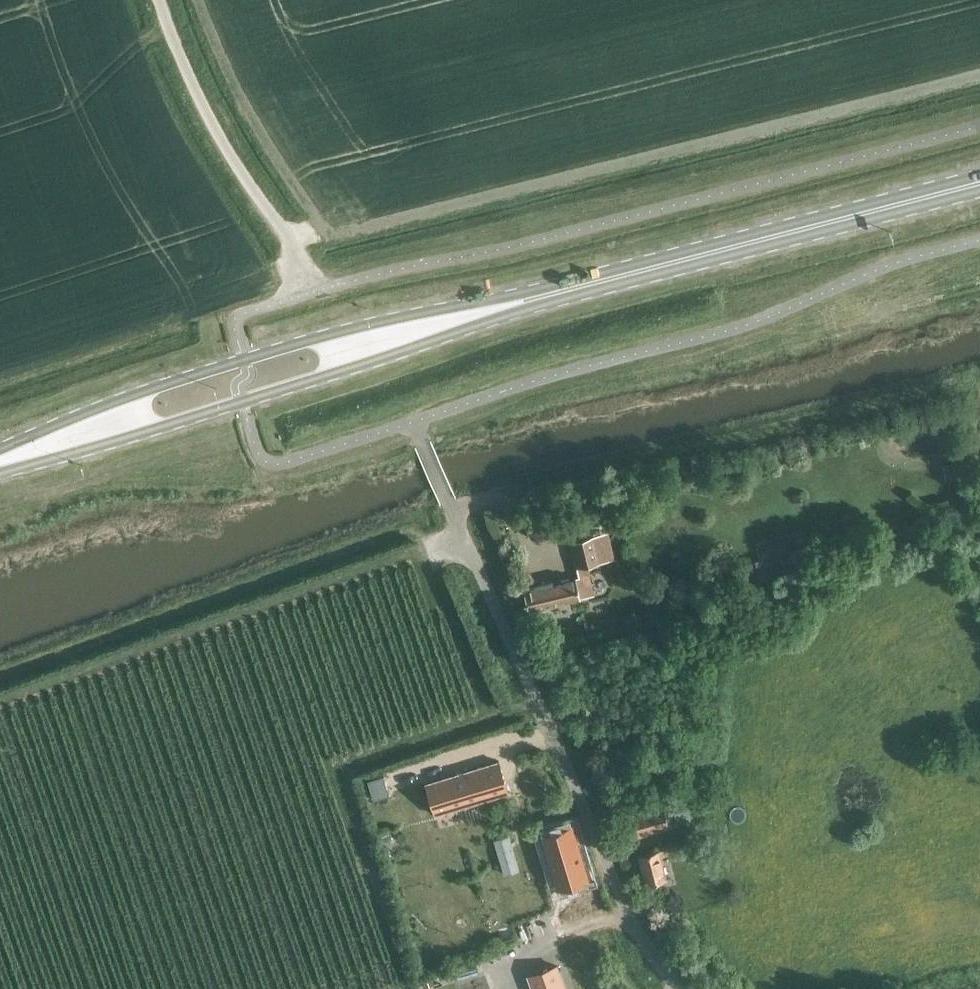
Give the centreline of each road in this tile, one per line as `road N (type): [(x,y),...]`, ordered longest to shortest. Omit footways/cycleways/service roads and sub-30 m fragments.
road 1 (secondary): [(0,472),(293,387),(613,277)]
road 2 (secondary): [(613,277),(319,337),(147,390),(0,447)]
road 3 (unclassified): [(686,988),(627,897),(454,514)]
road 4 (secondary): [(613,277),(979,183)]

